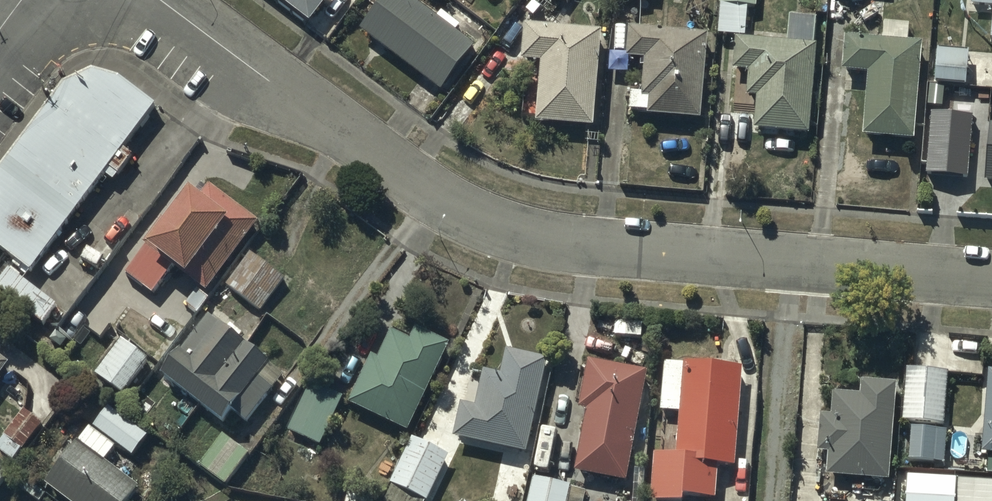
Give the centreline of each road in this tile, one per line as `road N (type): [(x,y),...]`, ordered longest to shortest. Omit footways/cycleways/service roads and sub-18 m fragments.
road 1 (residential): [(991,278),(610,246),(501,226),(440,200),(163,0)]

